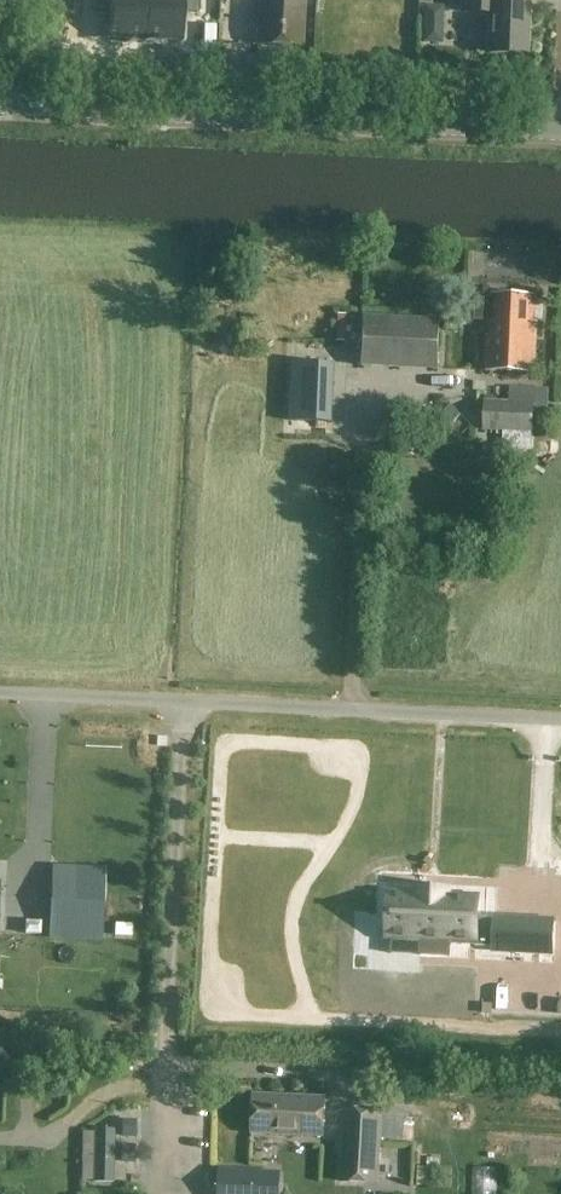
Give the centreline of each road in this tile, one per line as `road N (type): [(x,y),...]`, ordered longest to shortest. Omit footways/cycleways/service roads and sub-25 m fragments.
road 1 (tertiary): [(560,132),(0,106)]
road 2 (unclassified): [(560,719),(0,693)]

